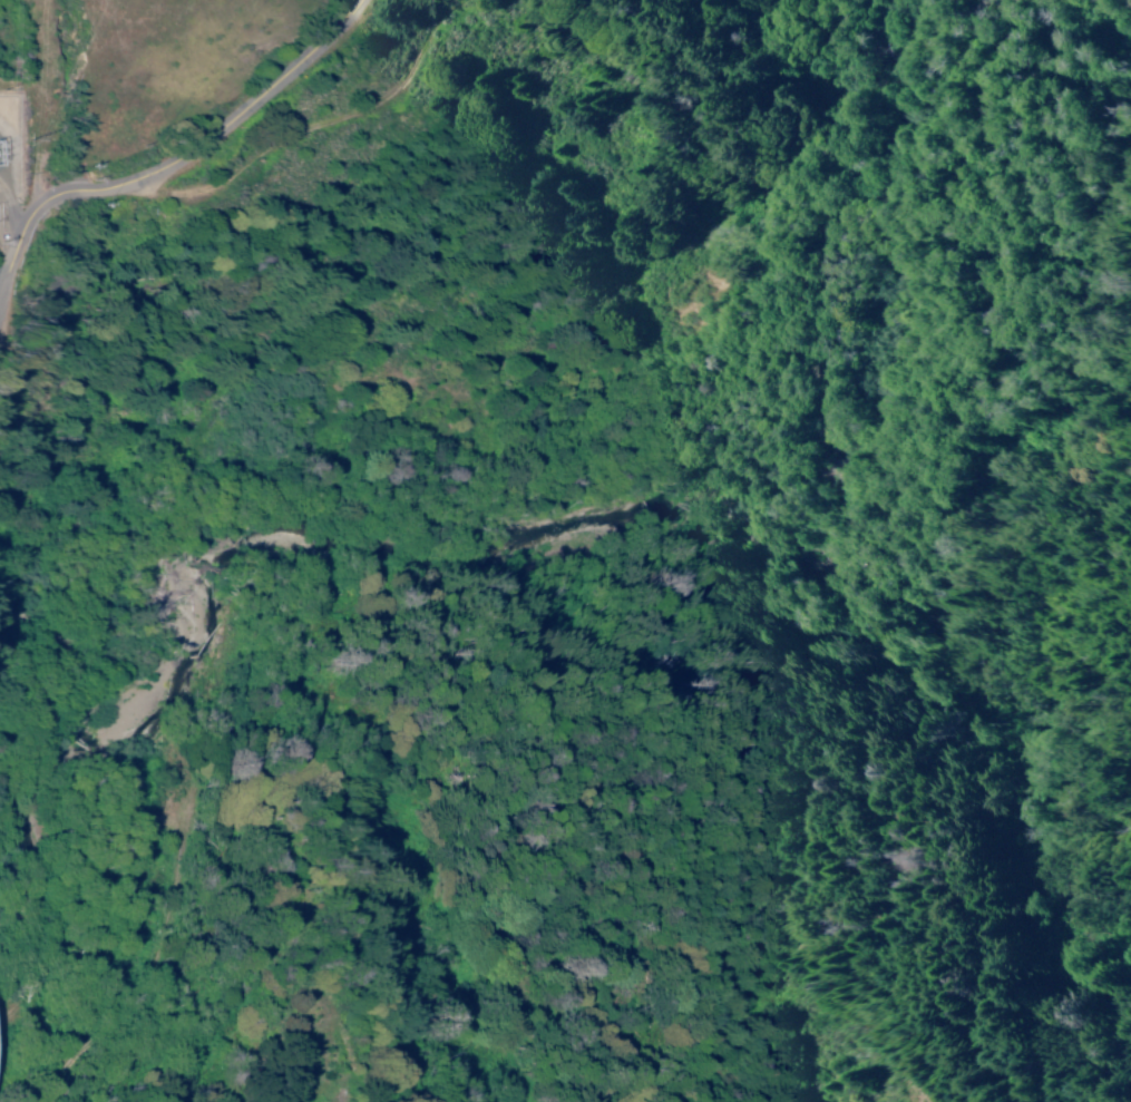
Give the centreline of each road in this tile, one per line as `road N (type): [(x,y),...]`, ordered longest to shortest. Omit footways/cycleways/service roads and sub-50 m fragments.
road 1 (secondary): [(0,309),(35,222),(56,201),(129,182),(195,150),(318,55),(366,0)]

